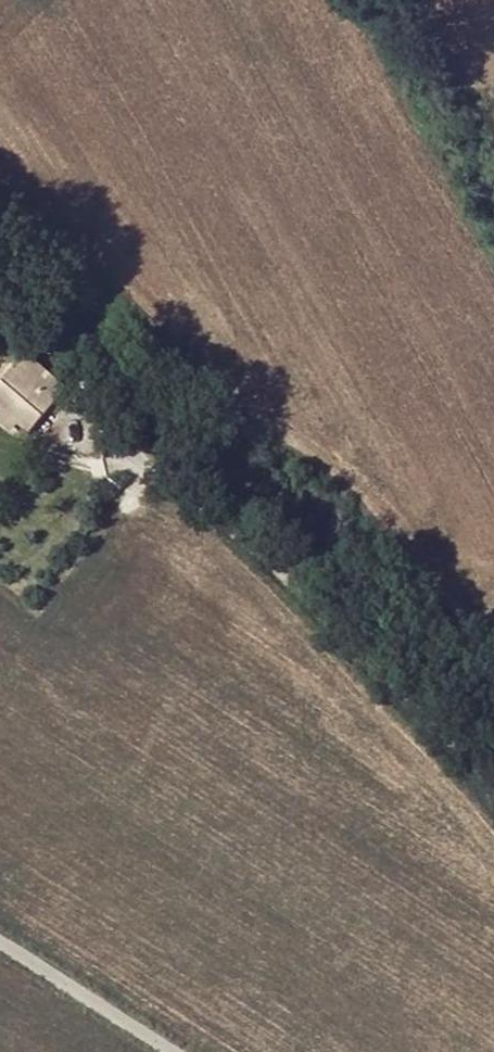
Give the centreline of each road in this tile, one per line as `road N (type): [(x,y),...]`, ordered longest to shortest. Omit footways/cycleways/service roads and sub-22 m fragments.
road 1 (unclassified): [(170,1051),(0,945)]

